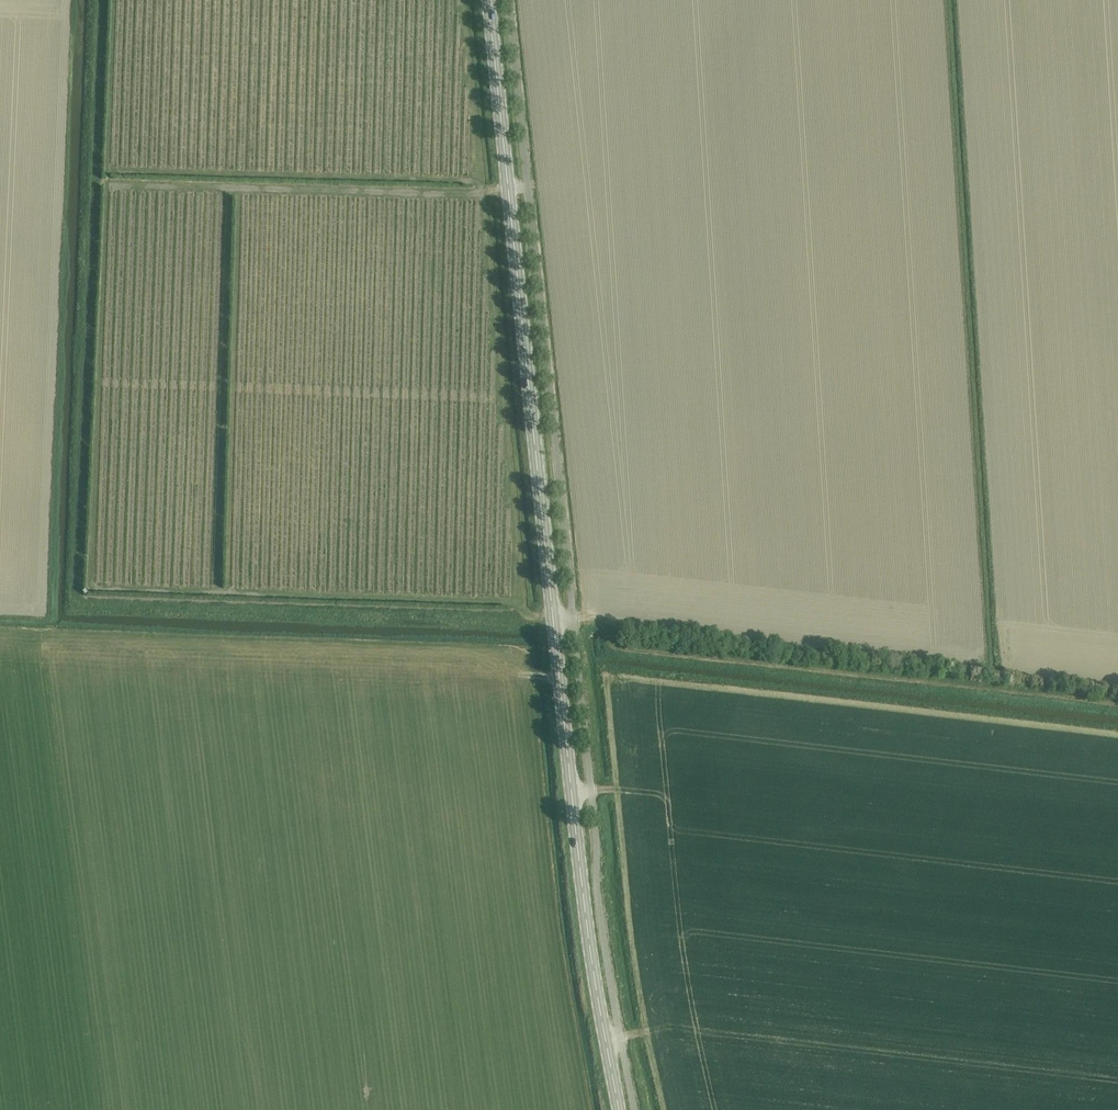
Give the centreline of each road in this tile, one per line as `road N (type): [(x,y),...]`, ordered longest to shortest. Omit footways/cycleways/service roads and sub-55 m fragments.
road 1 (tertiary): [(620,1109),(572,791),(489,0)]
road 2 (track): [(100,0),(79,604),(553,617)]

